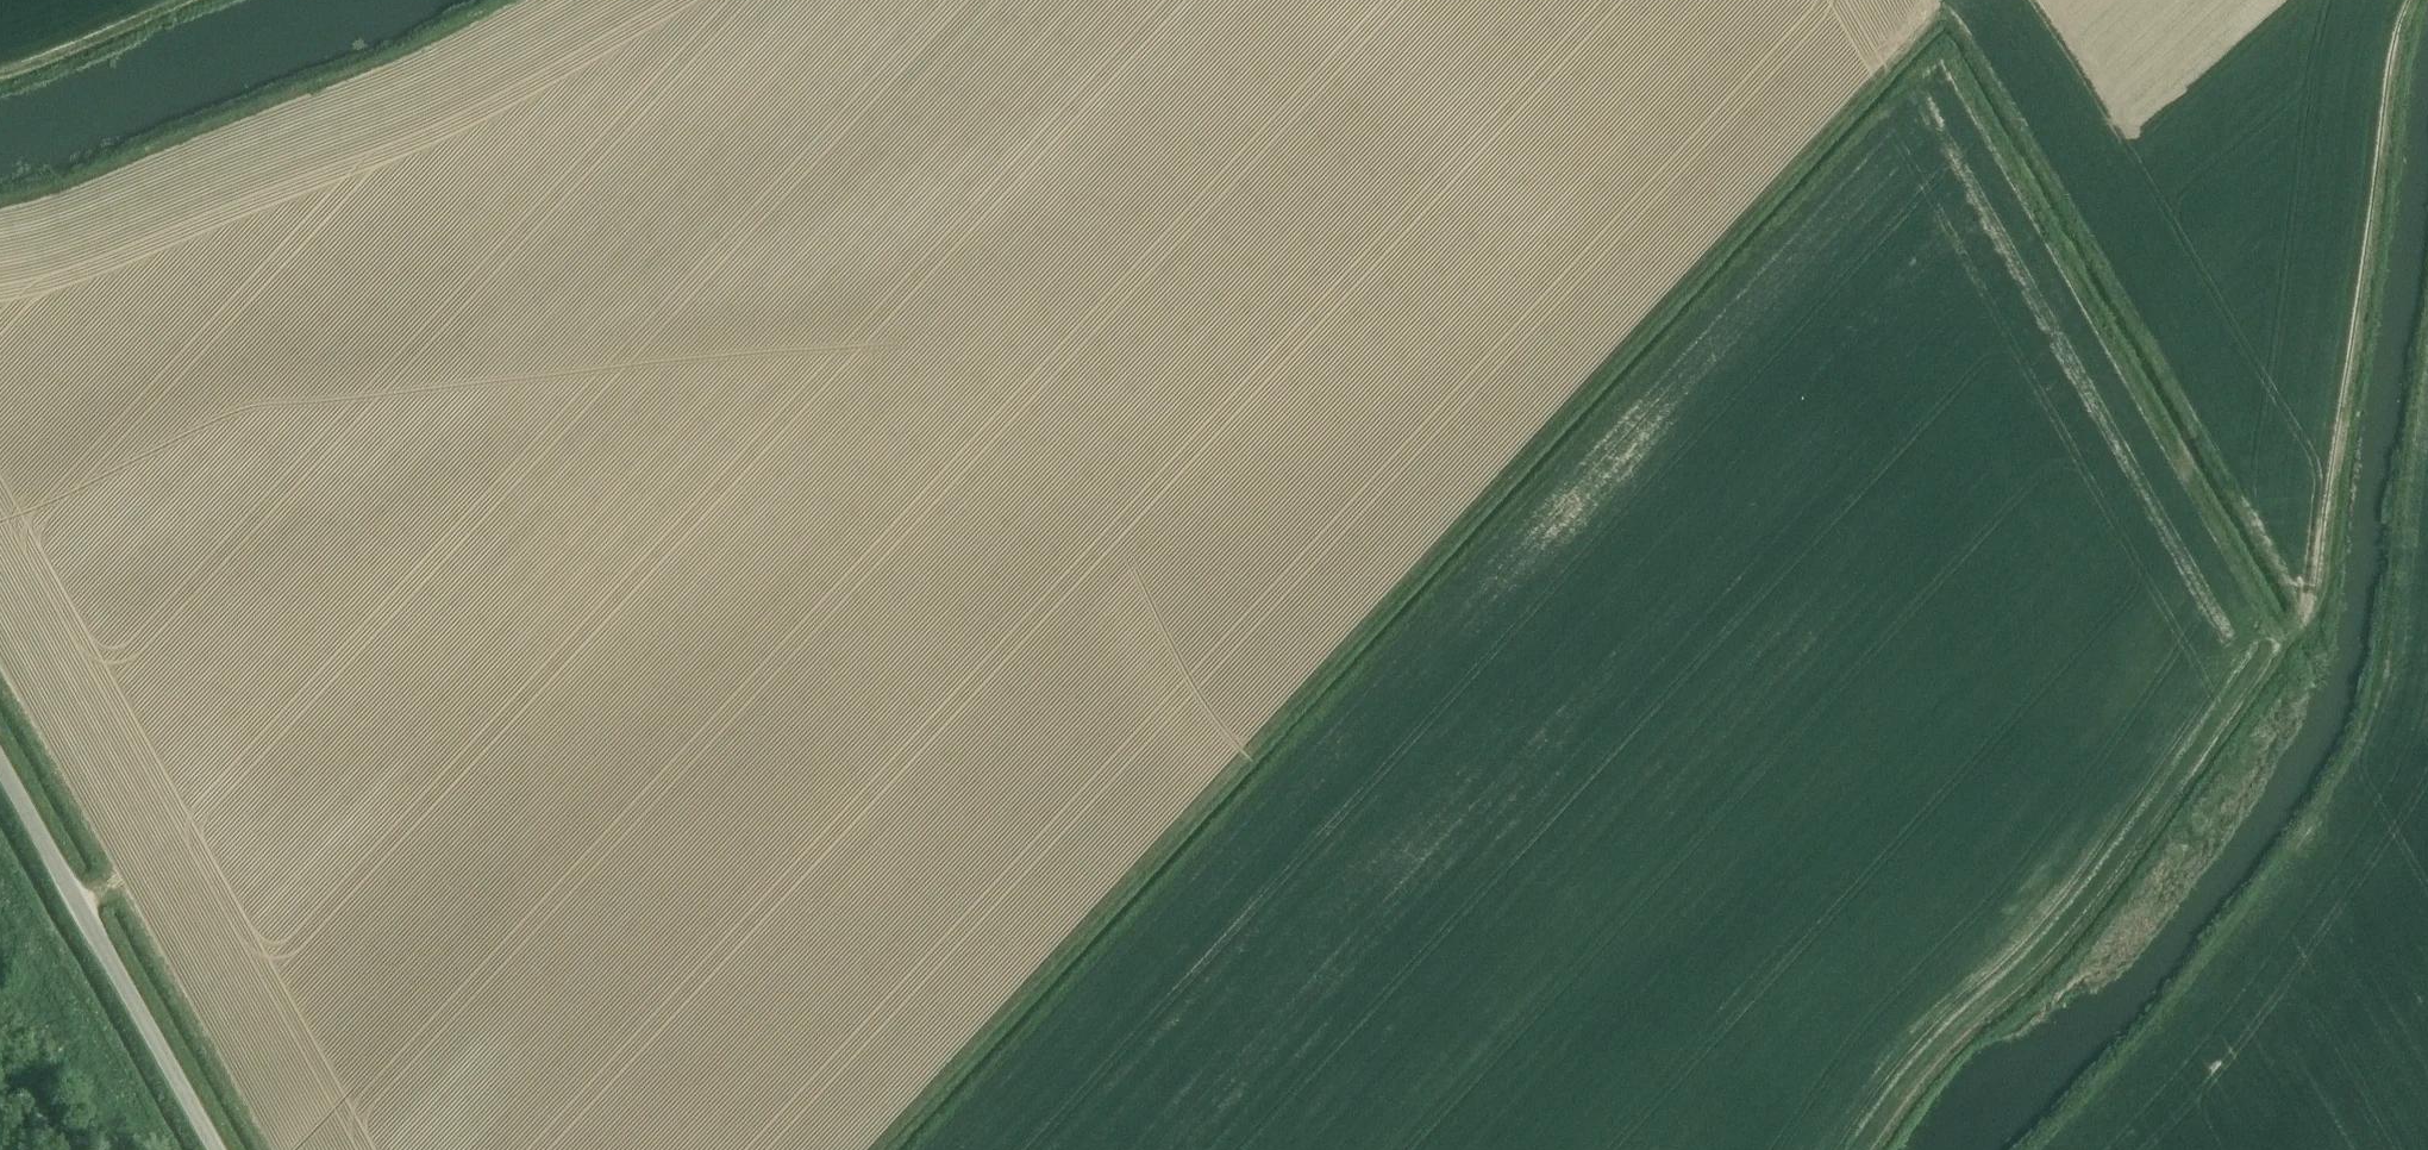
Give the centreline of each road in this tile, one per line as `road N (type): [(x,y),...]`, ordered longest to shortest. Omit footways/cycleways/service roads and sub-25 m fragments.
road 1 (unclassified): [(216,1149),(0,767)]
road 2 (track): [(0,886),(151,1149)]

